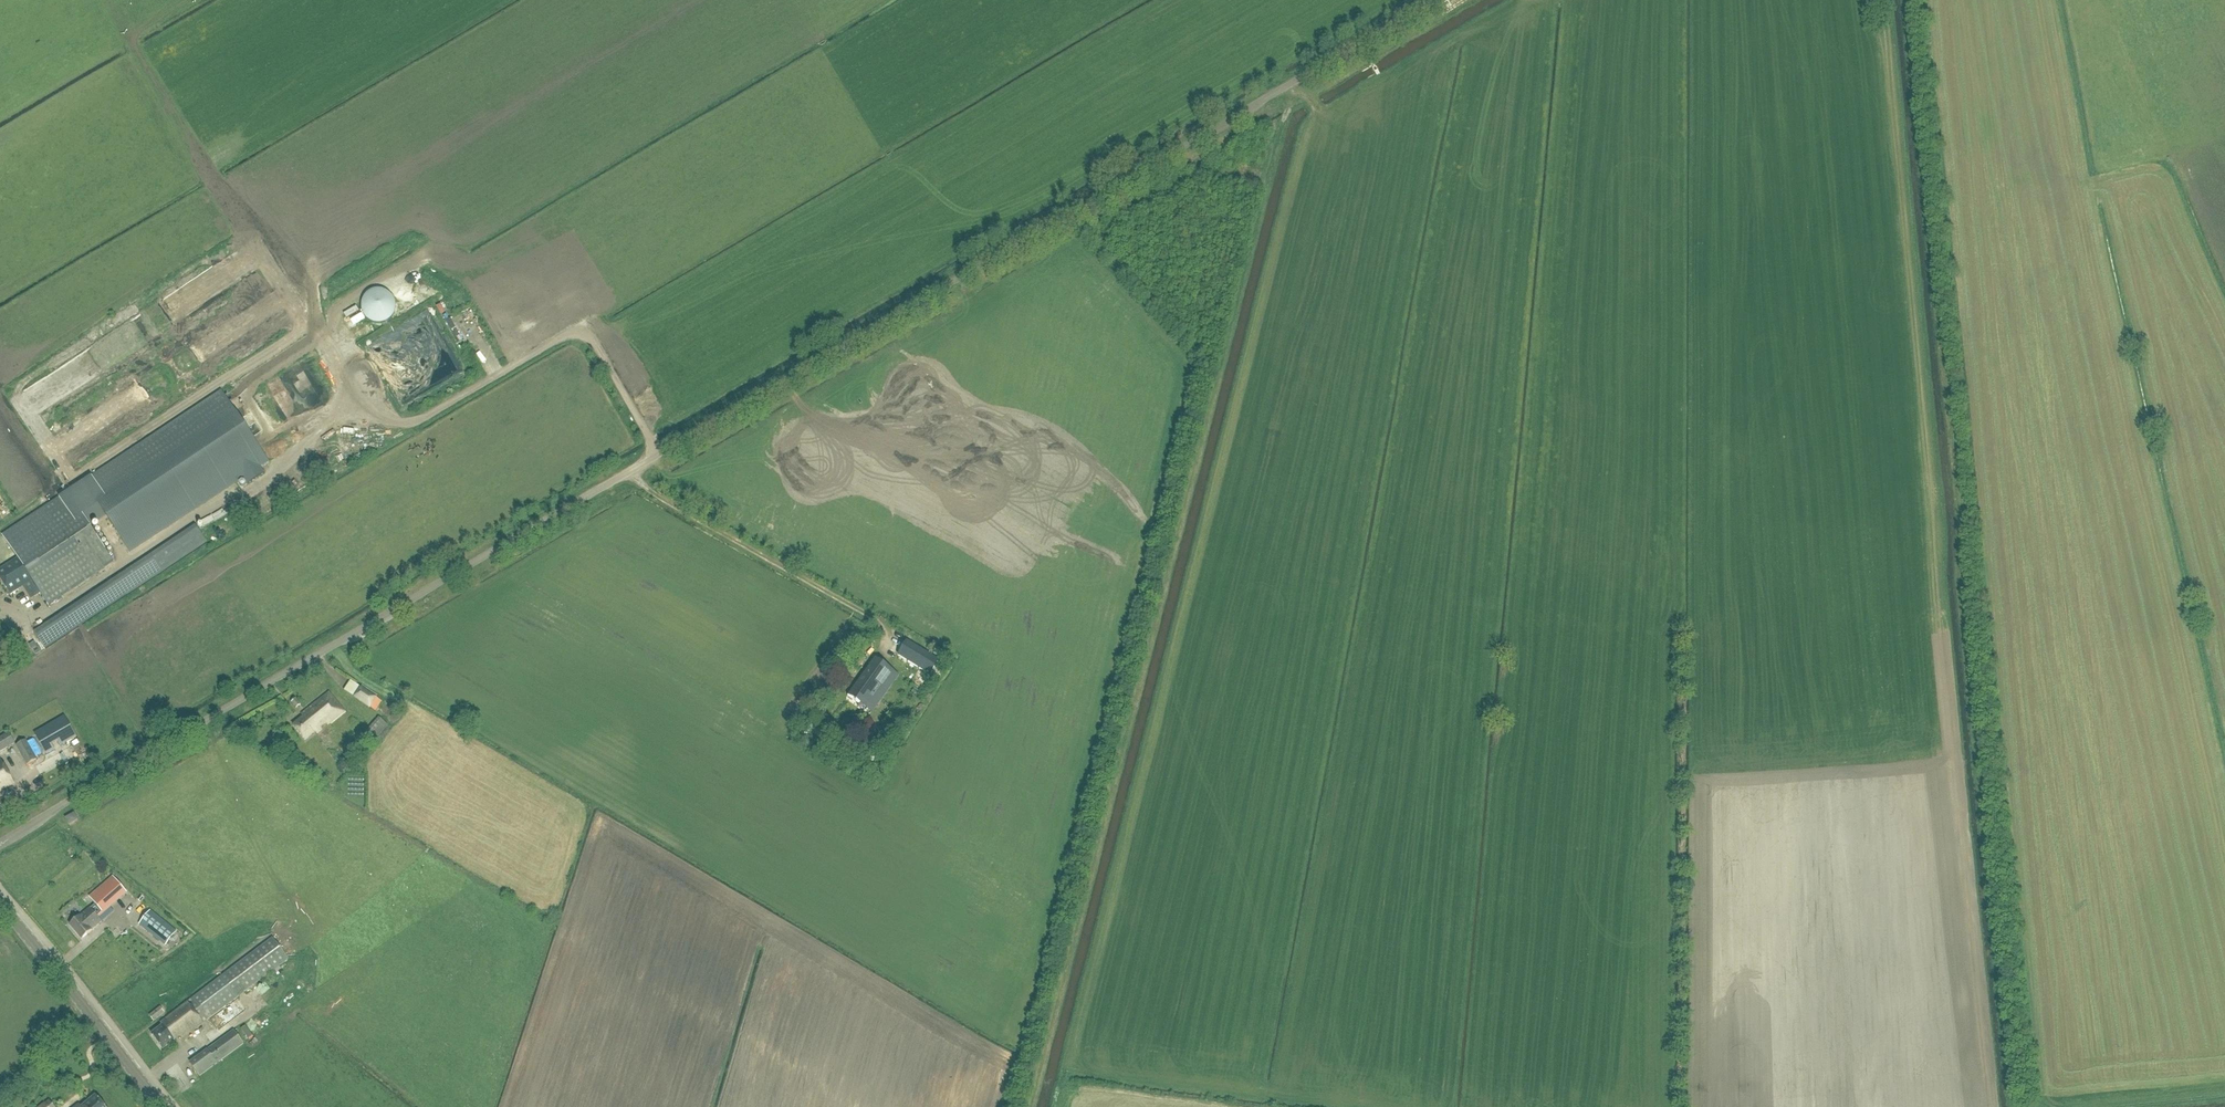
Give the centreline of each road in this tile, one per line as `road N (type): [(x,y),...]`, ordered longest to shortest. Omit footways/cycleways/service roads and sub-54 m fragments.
road 1 (unclassified): [(0,843),(1432,0)]
road 2 (track): [(631,472),(658,496),(885,625)]
road 3 (tertiary): [(161,1106),(0,905)]

